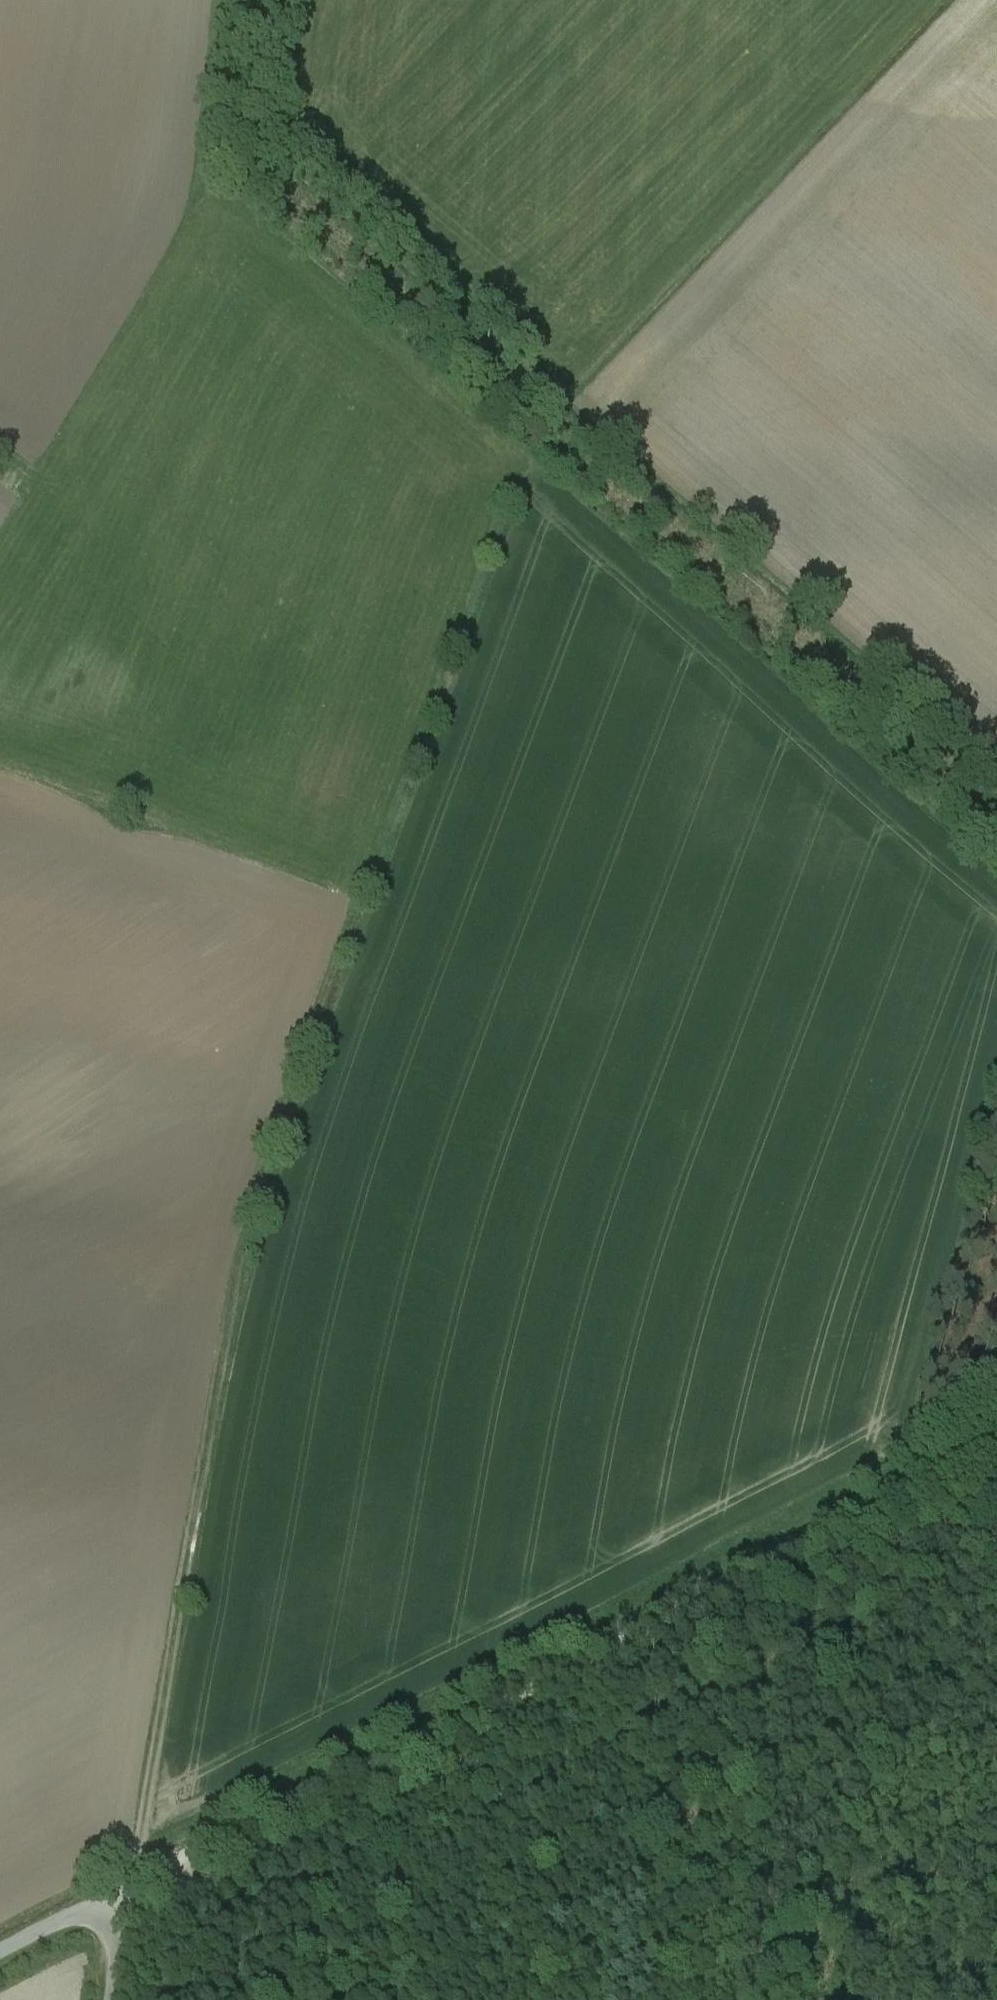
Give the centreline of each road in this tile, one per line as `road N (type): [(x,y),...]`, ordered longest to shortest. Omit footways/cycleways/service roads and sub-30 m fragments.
road 1 (unclassified): [(132,1885),(996,1449)]
road 2 (residential): [(0,1952),(132,1885)]

